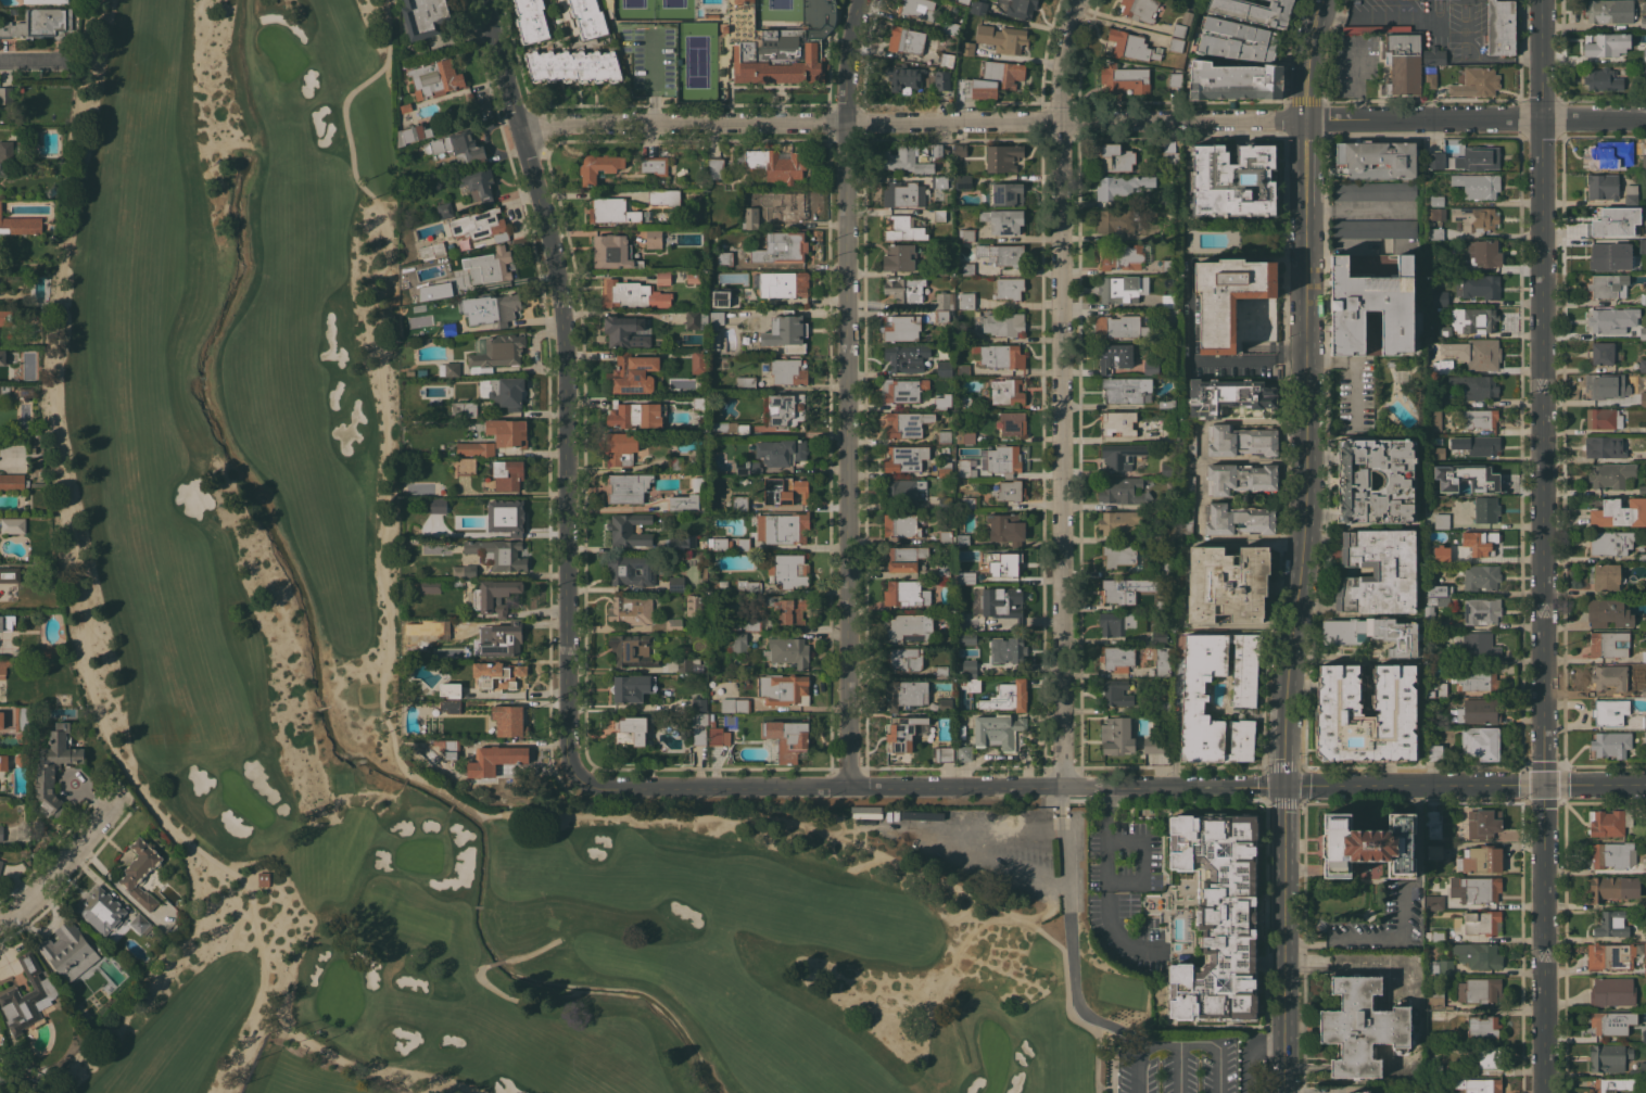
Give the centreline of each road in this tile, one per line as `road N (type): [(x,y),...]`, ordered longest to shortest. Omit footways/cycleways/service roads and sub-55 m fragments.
road 1 (tertiary): [(1543,1092),(1541,60)]
road 2 (residential): [(1060,786),(1062,54),(1079,0)]
road 3 (residential): [(847,787),(845,102),(859,0)]
road 4 (residential): [(574,775),(565,750),(559,302),(481,0)]
road 5 (residential): [(1304,119),(518,128)]
road 6 (residential): [(1282,786),(605,789),(574,775)]
road 7 (secondary): [(1282,786),(1305,503),(1304,119)]
road 8 (tertiary): [(1645,785),(1282,786)]
road 9 (residential): [(1645,117),(1304,119)]
road 10 (secondary): [(1284,1006),(1282,786)]
road 11 (residential): [(123,787),(31,901),(0,921)]
road 12 (secondary): [(1304,119),(1307,46),(1320,0)]

